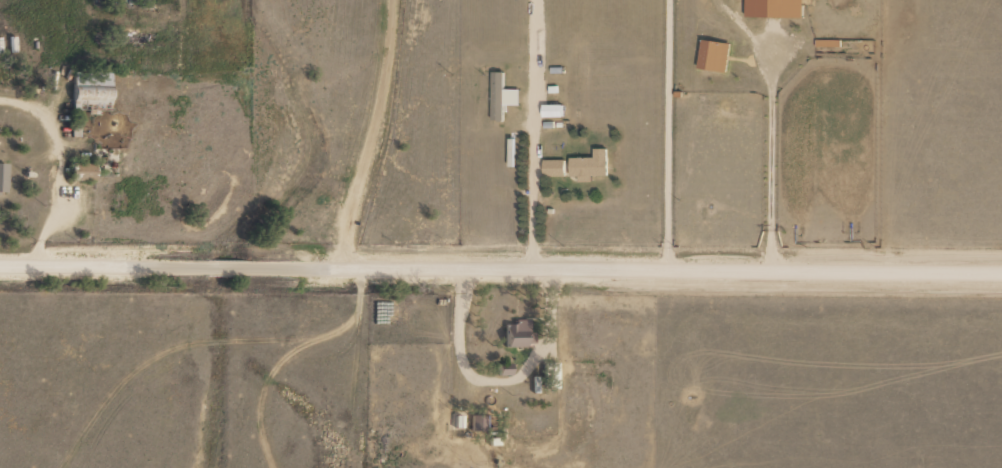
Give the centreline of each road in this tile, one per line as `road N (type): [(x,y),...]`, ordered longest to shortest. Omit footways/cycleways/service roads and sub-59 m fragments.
road 1 (residential): [(1001,271),(0,264)]
road 2 (residential): [(404,268),(294,368),(225,379),(153,467)]
road 3 (residential): [(344,267),(388,0)]
road 4 (residential): [(532,268),(538,0)]

